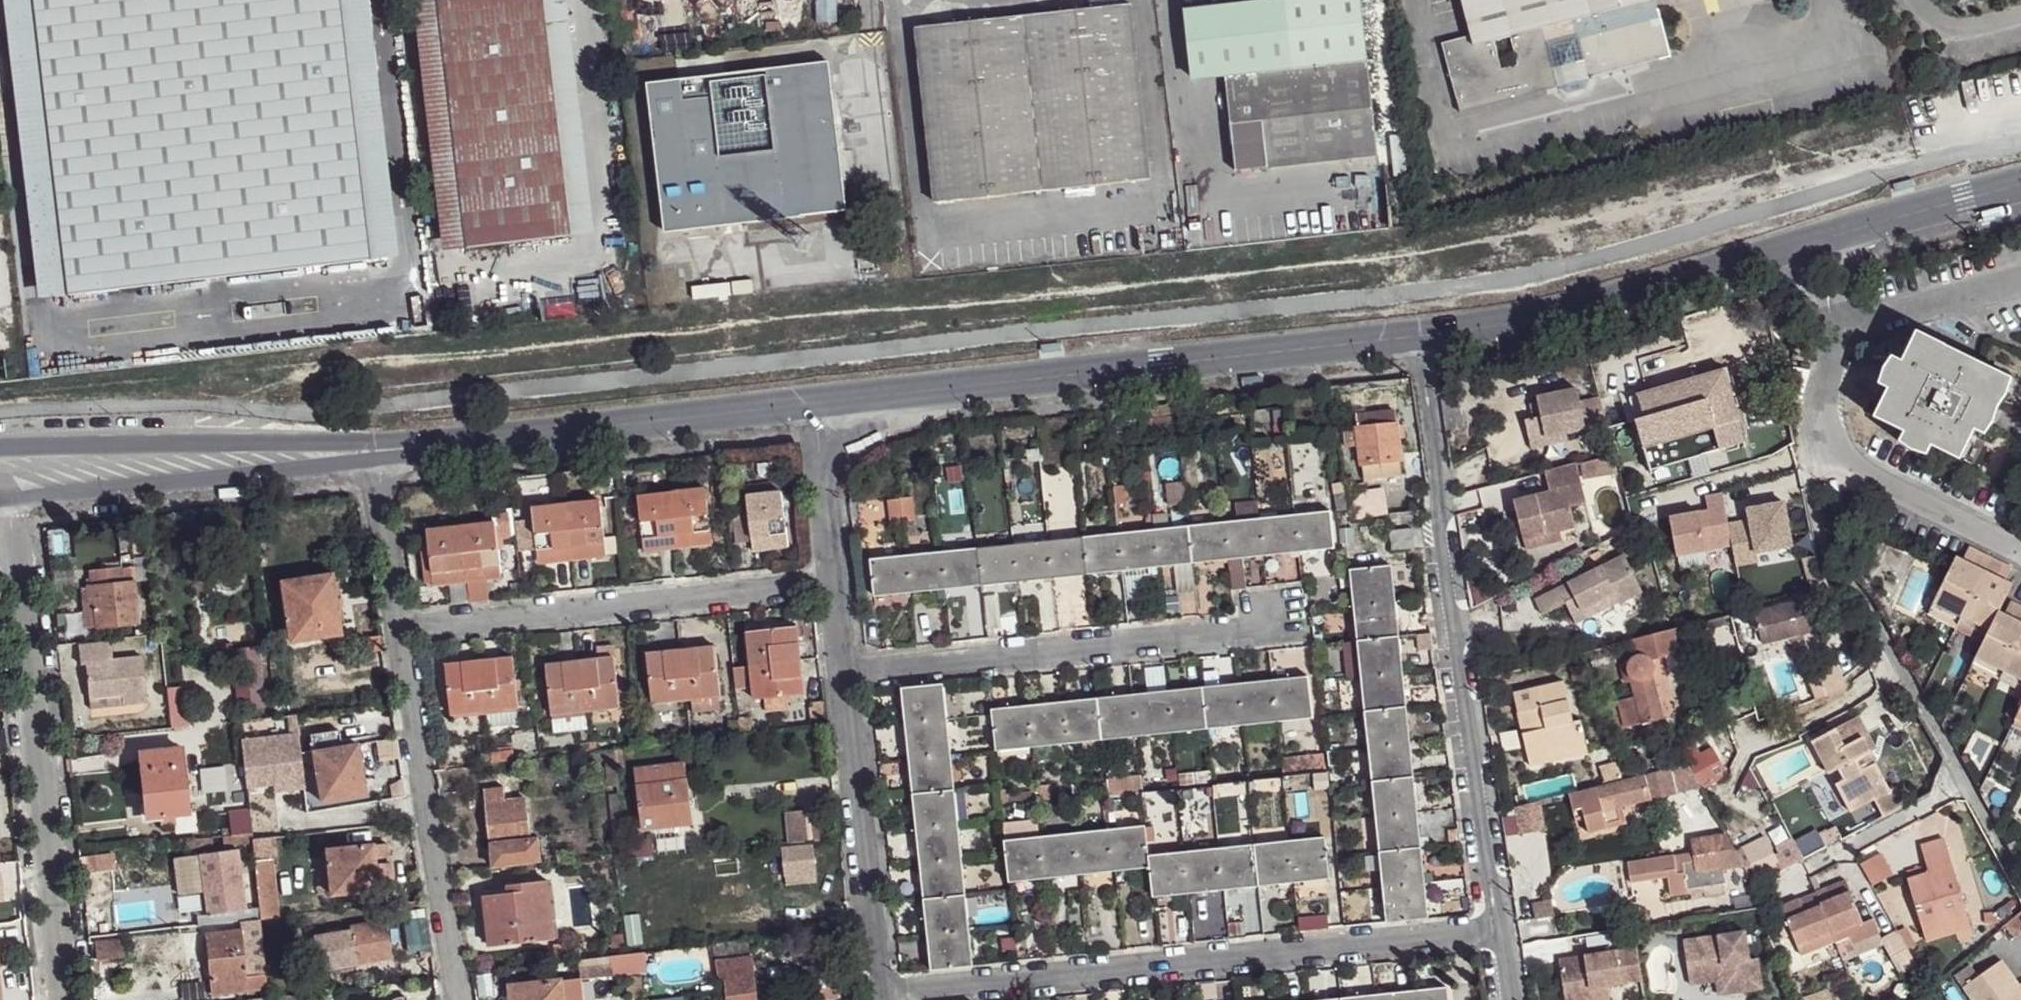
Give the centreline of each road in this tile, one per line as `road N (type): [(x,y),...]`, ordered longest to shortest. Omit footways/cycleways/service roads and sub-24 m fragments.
road 1 (residential): [(885,993),(1499,929)]
road 2 (secondary): [(1430,329),(817,395)]
road 3 (secondary): [(2020,186),(1597,302),(1430,329)]
road 4 (residential): [(1430,329),(1452,604),(1499,929)]
road 5 (residential): [(10,498),(64,999)]
road 6 (residential): [(1822,449),(1819,475),(1835,544),(2020,888)]
road 7 (secondary): [(817,395),(375,452)]
road 8 (residential): [(849,673),(1291,625)]
road 9 (residential): [(404,628),(839,584)]
road 10 (secondary): [(375,452),(81,434),(0,439)]
road 11 (residential): [(457,999),(404,628)]
road 12 (secondary): [(10,498),(375,452)]
road 13 (residential): [(849,673),(885,993)]
road 14 (residential): [(817,395),(839,584)]
road 15 (residential): [(404,628),(375,452)]

